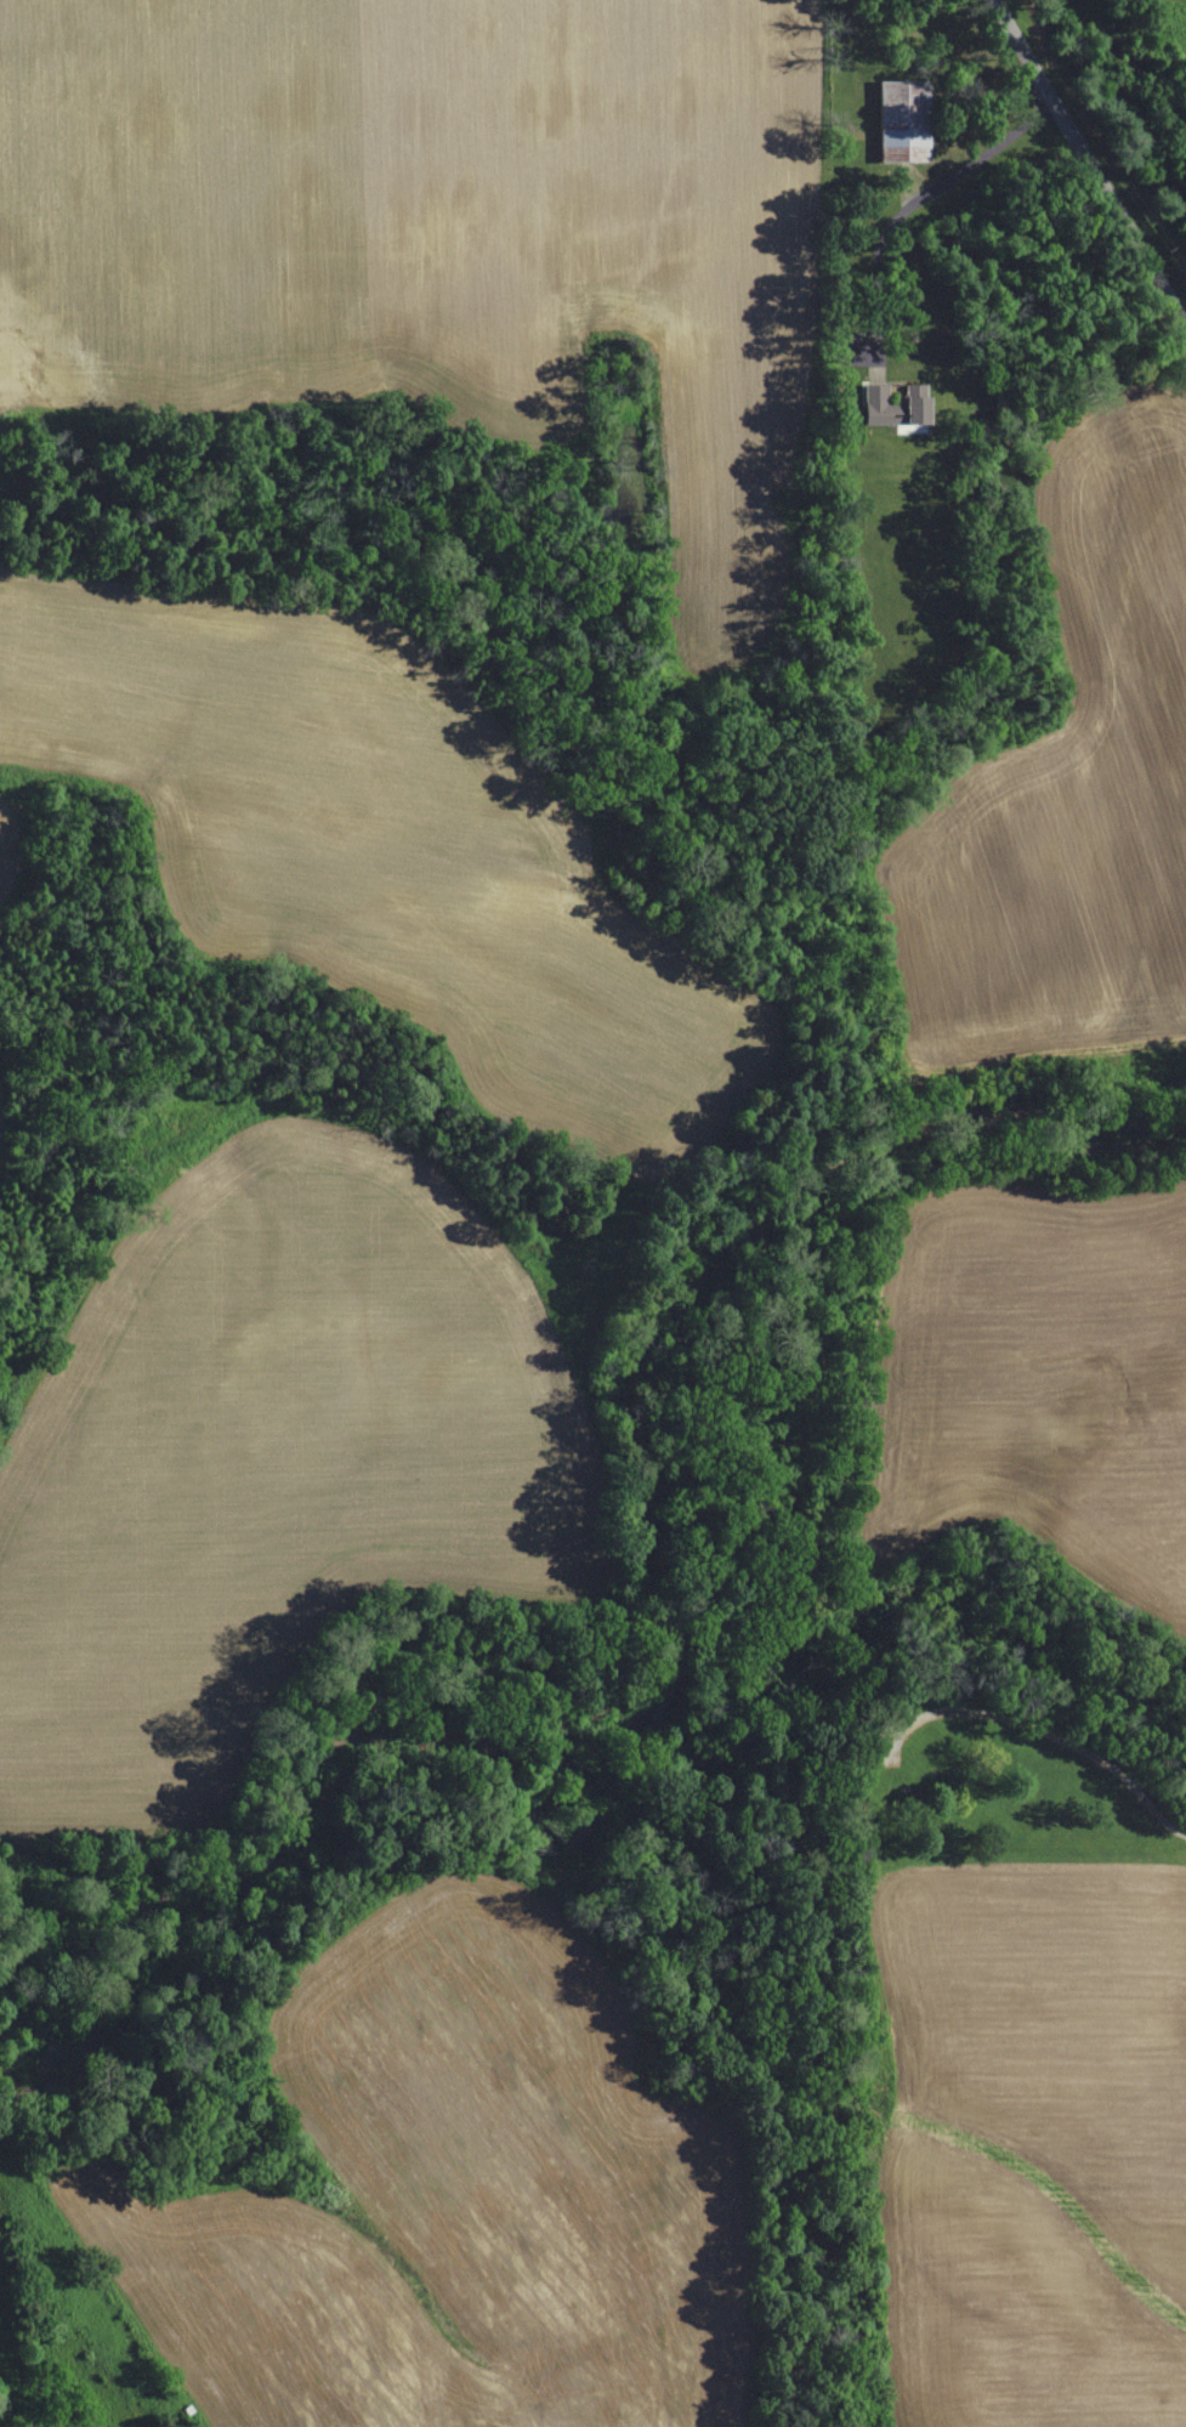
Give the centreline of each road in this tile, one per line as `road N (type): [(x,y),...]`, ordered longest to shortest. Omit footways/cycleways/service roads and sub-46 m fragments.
road 1 (tertiary): [(1185,332),(1000,0)]

